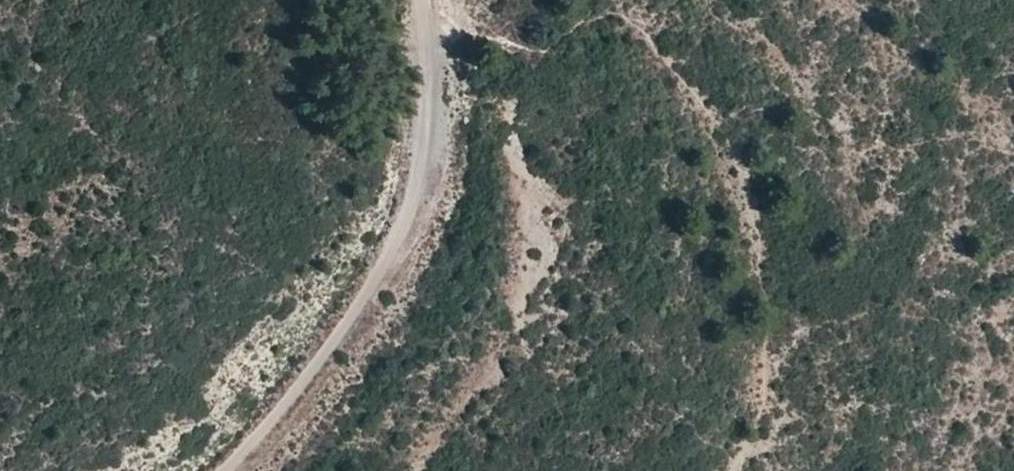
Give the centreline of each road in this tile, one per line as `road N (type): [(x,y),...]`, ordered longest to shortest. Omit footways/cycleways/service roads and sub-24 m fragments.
road 1 (track): [(251,470),(391,247),(415,109),(422,0)]

